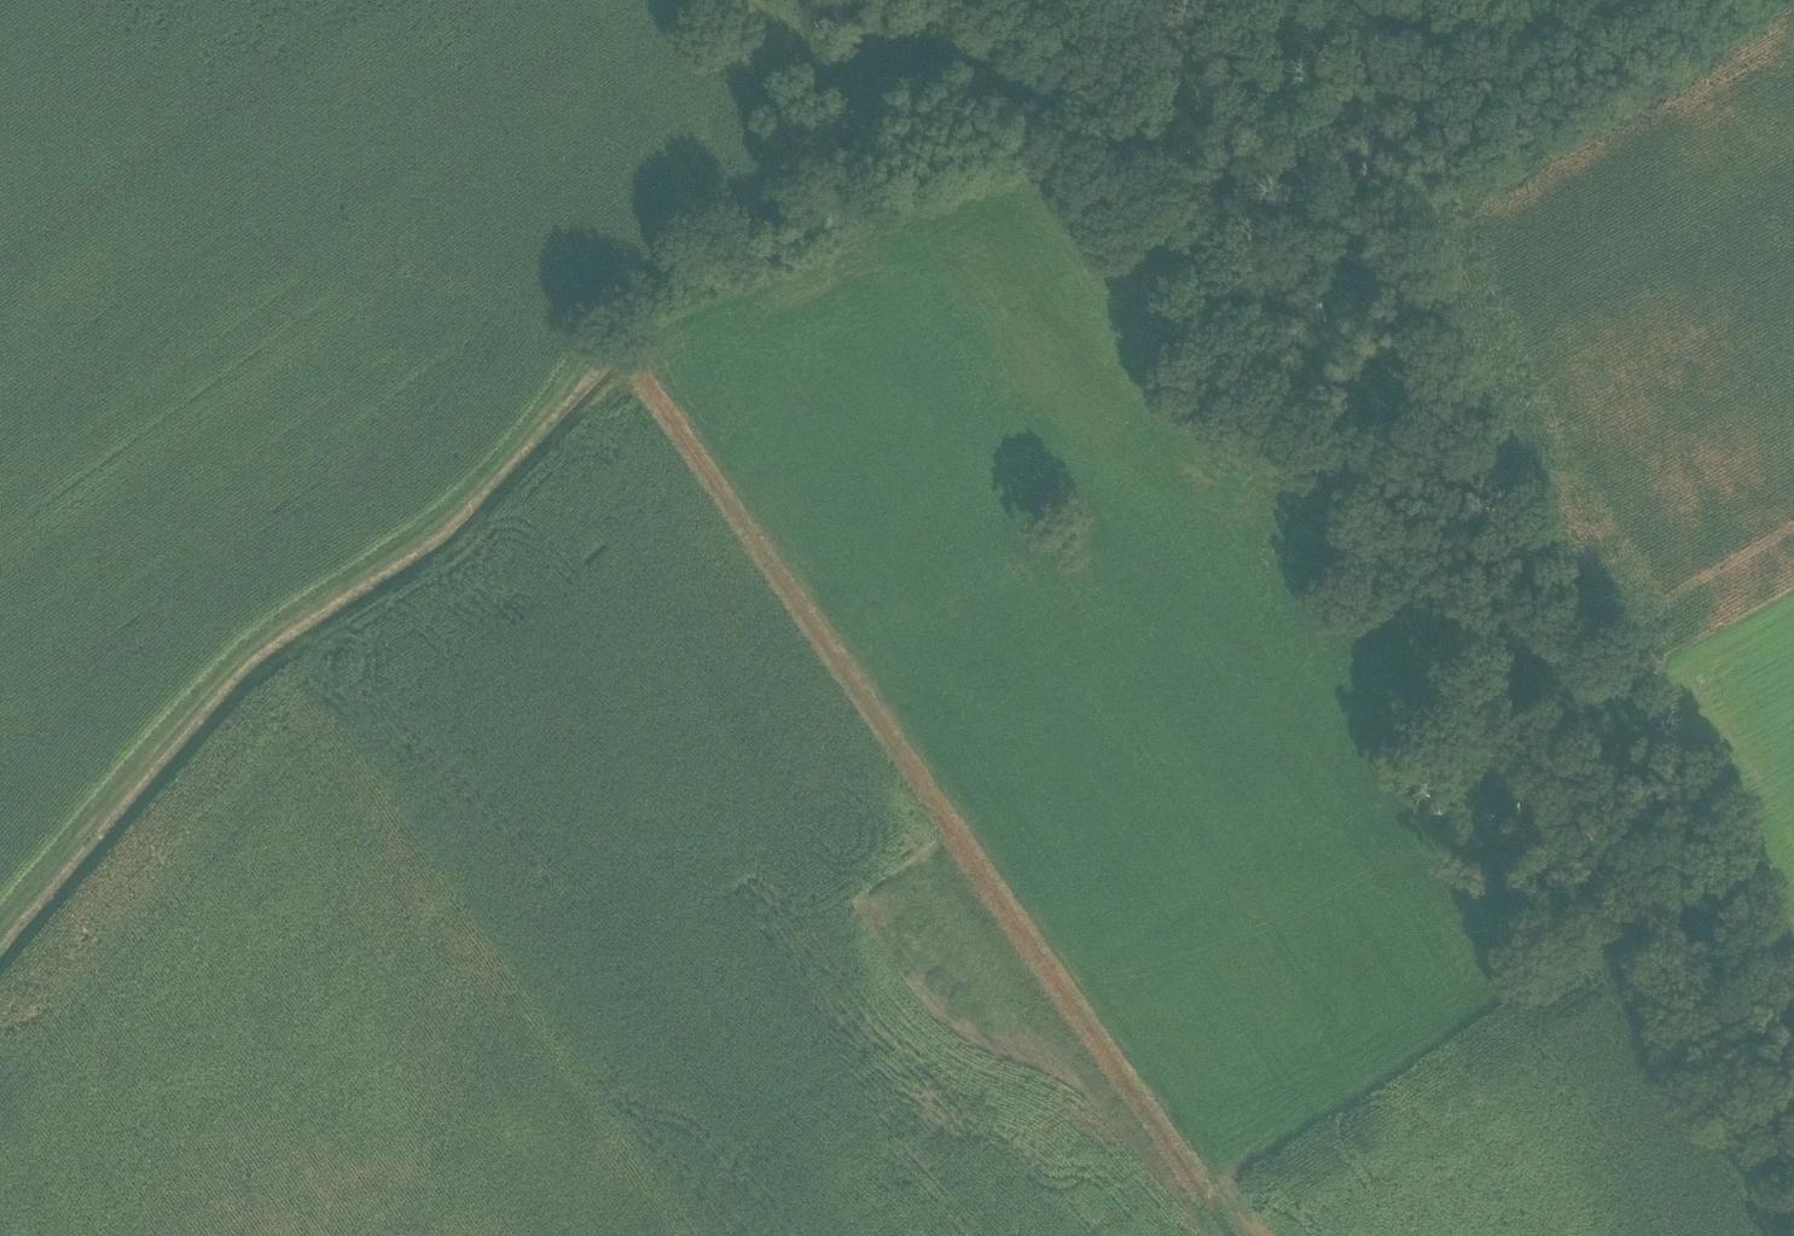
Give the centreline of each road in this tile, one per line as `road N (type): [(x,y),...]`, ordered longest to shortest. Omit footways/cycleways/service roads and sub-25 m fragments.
road 1 (track): [(1782,1235),(1700,1016),(1423,582),(1061,127),(1021,0)]
road 2 (track): [(1061,127),(680,267),(428,532),(241,648),(0,927)]

